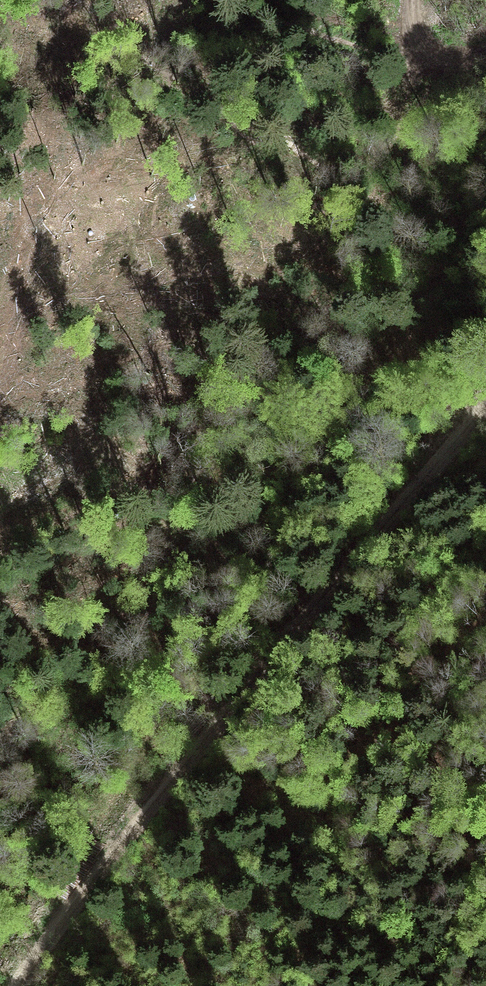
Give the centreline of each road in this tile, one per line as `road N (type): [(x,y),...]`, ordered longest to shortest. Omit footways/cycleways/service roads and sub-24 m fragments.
road 1 (track): [(485,143),(439,279),(366,380),(314,436),(269,561),(90,827),(77,899)]
road 2 (track): [(19,985),(69,908),(485,408)]

